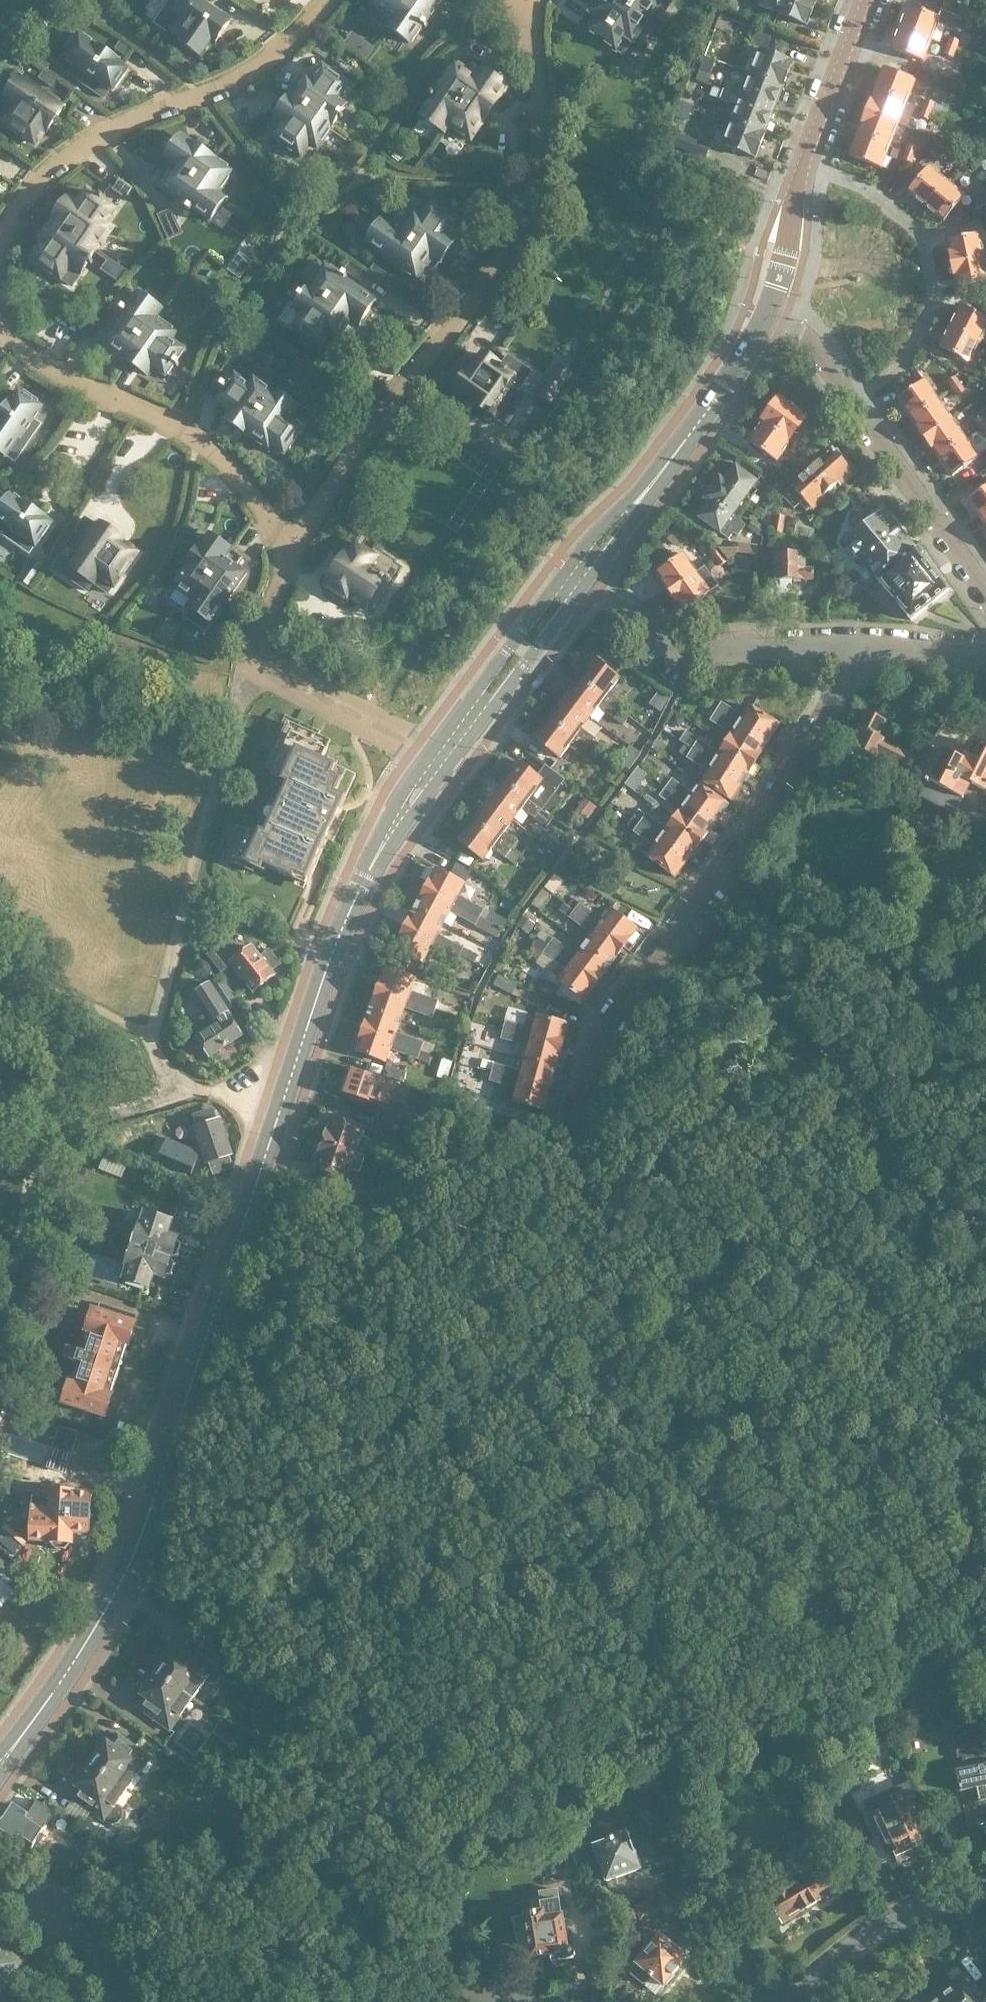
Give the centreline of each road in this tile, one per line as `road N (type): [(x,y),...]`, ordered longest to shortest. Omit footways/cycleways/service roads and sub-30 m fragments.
road 1 (tertiary): [(442,757),(342,935),(138,1541),(55,1692),(0,1766)]
road 2 (residential): [(287,552),(453,335),(524,217),(542,146),(522,4)]
road 3 (residential): [(576,1116),(609,1013),(872,648)]
road 4 (residential): [(0,258),(10,223),(58,167),(136,120),(249,76),(301,43),(335,0)]
road 5 (residential): [(287,552),(241,485),(184,433),(83,387),(16,343),(0,314)]
road 6 (residential): [(985,604),(814,348),(762,317)]
road 7 (tertiary): [(577,579),(693,430),(762,317)]
road 8 (residential): [(577,579),(696,656),(872,648)]
road 9 (residential): [(904,363),(934,306),(924,241),(889,203),(804,163)]
road 10 (residential): [(771,2001),(688,1860),(659,1774)]
road 11 (residential): [(789,2001),(853,1944),(985,1884)]
road 12 (tertiary): [(577,579),(442,757)]
road 13 (residential): [(121,2001),(77,1925),(0,1866)]
road 14 (tertiary): [(804,163),(867,0)]
road 15 (tertiary): [(762,317),(785,261),(804,163)]
road 16 (residential): [(442,757),(306,688)]

